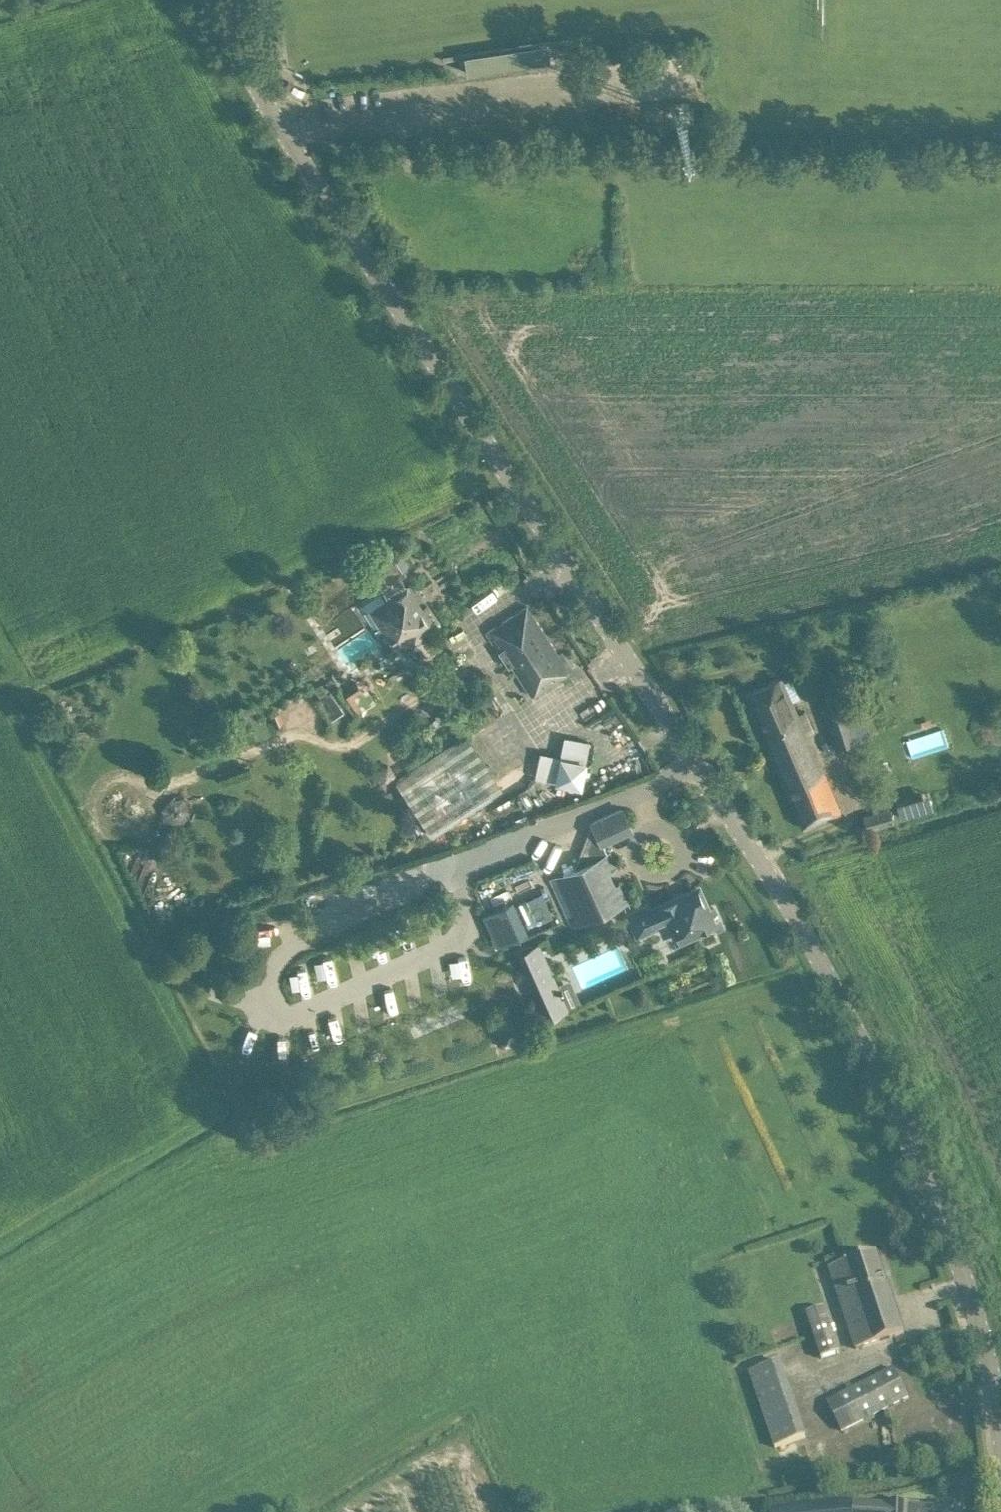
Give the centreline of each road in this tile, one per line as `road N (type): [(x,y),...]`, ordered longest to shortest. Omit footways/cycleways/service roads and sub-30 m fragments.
road 1 (tertiary): [(1000,1427),(981,1333),(942,1216),(820,961),(305,165),(209,0)]

